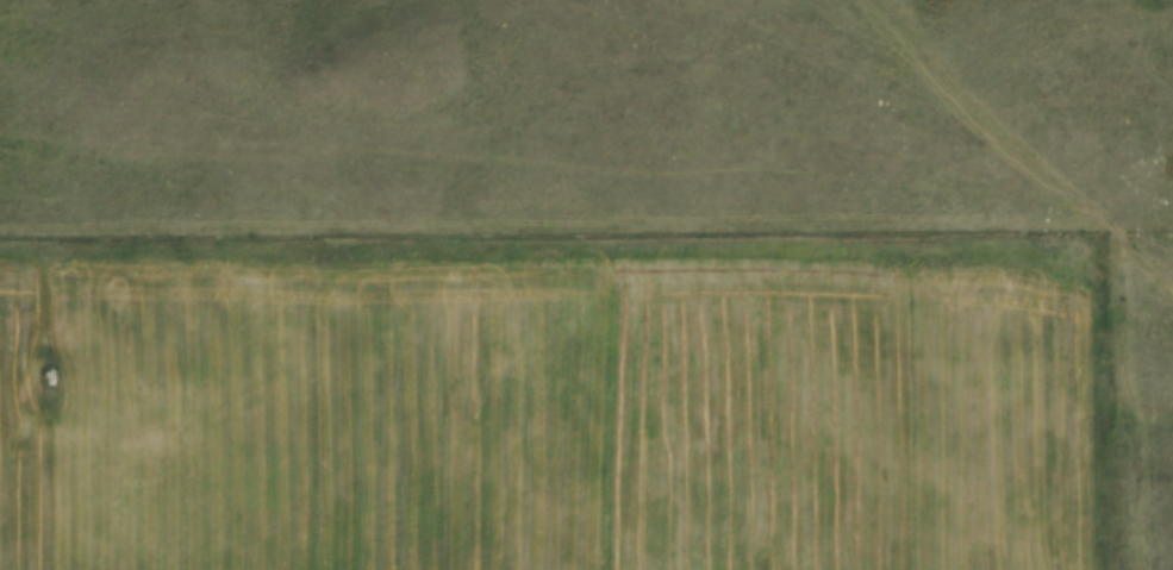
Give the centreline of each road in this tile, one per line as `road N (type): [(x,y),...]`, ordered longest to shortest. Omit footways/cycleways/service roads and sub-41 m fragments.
road 1 (track): [(1110,569),(1090,277)]

